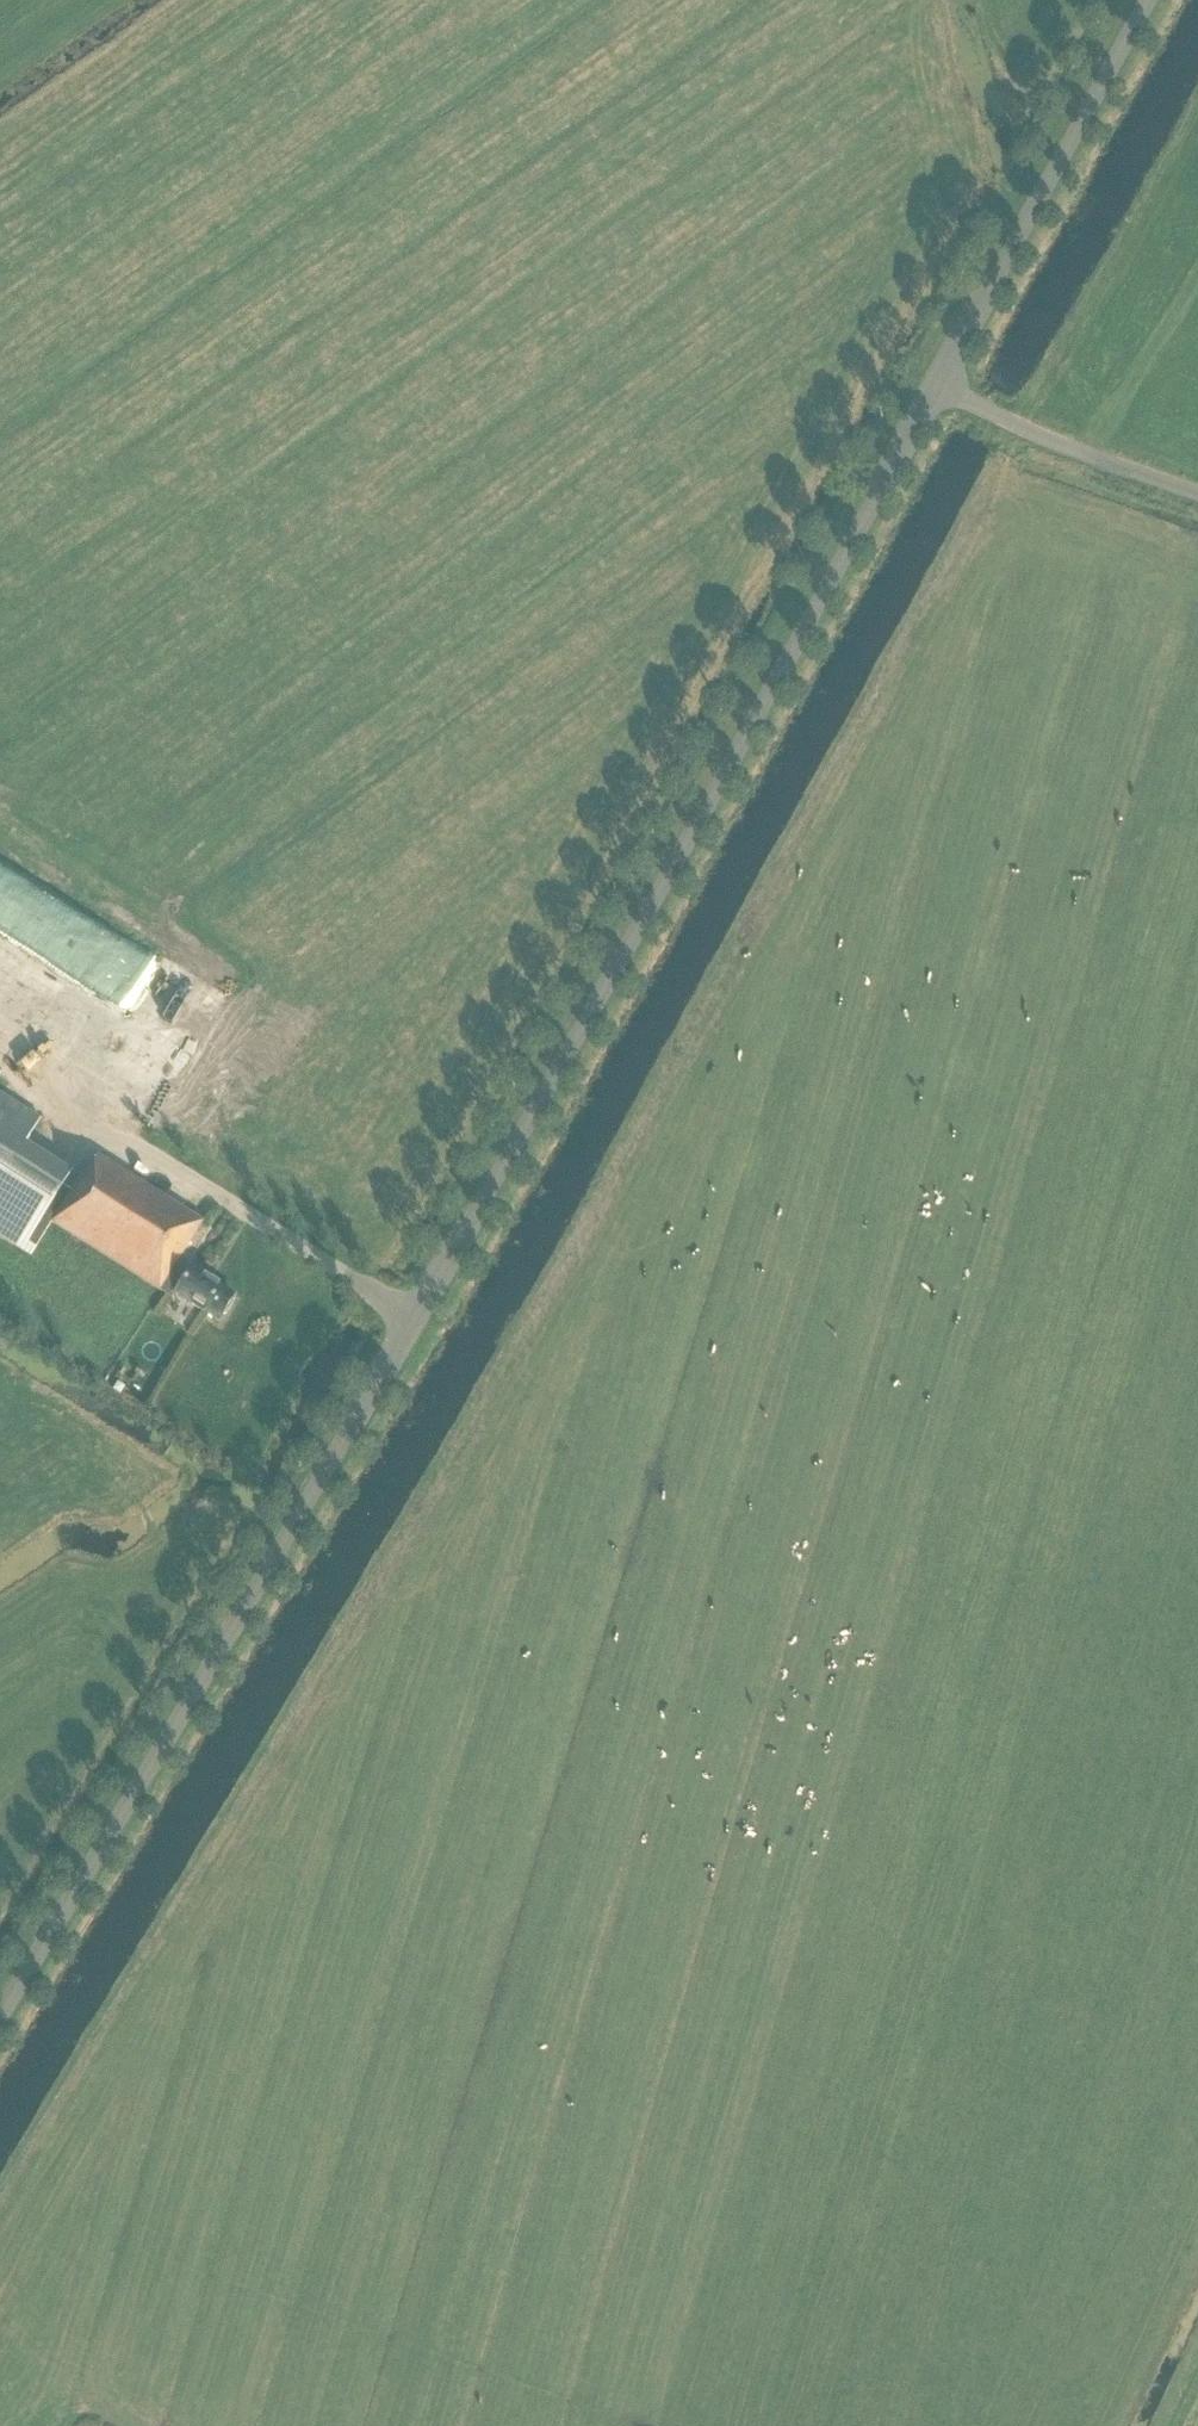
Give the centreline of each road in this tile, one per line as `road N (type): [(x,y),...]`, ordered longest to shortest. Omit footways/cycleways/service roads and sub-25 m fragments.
road 1 (tertiary): [(0,2015),(640,927),(1151,0)]

